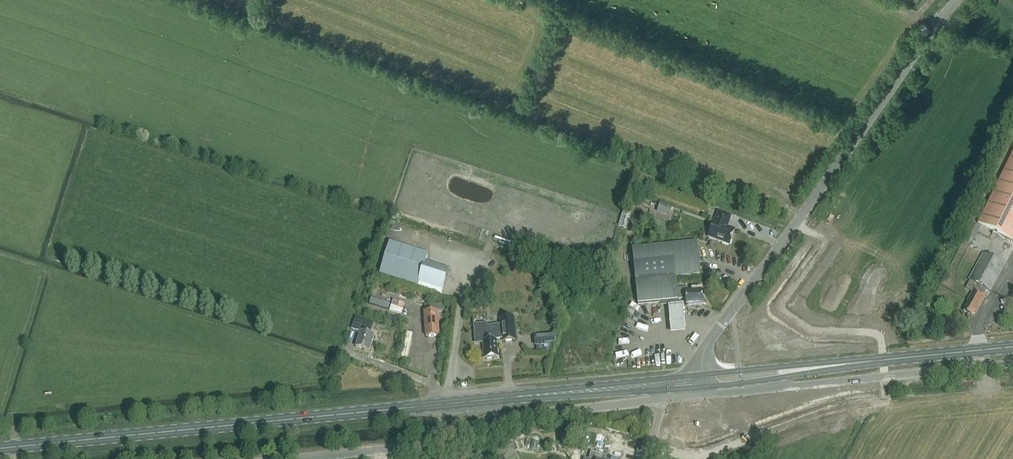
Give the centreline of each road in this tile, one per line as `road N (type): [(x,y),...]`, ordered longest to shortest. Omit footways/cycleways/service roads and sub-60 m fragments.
road 1 (primary): [(0,448),(517,397)]
road 2 (tertiary): [(749,287),(960,0)]
road 3 (unclassified): [(289,458),(408,447),(492,419),(530,415)]
road 4 (primary): [(681,371),(517,397)]
road 5 (unclassified): [(853,380),(1012,365)]
road 6 (primary): [(517,397),(674,393)]
road 7 (primary): [(869,362),(1012,347)]

